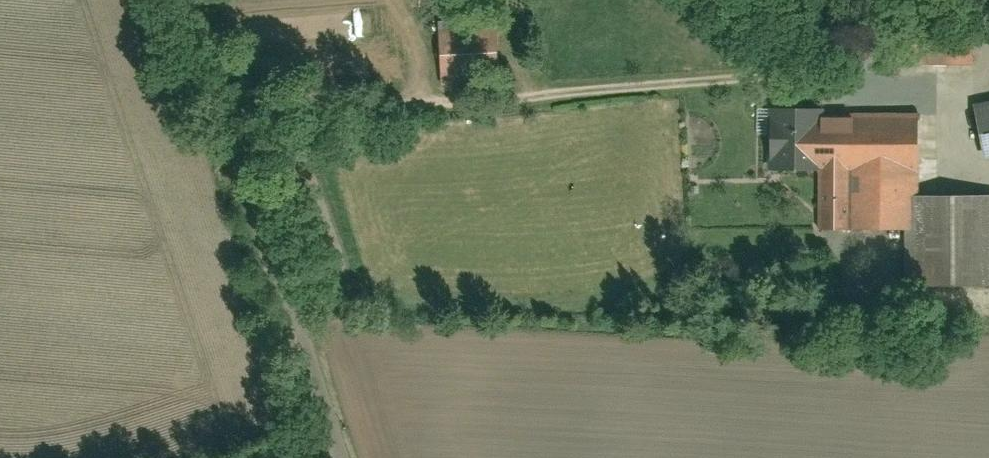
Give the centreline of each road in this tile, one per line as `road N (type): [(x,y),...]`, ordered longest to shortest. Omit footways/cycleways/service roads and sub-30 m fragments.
road 1 (track): [(231,116),(764,85)]
road 2 (track): [(293,298),(565,307),(787,247)]
road 3 (residential): [(346,457),(193,0)]

